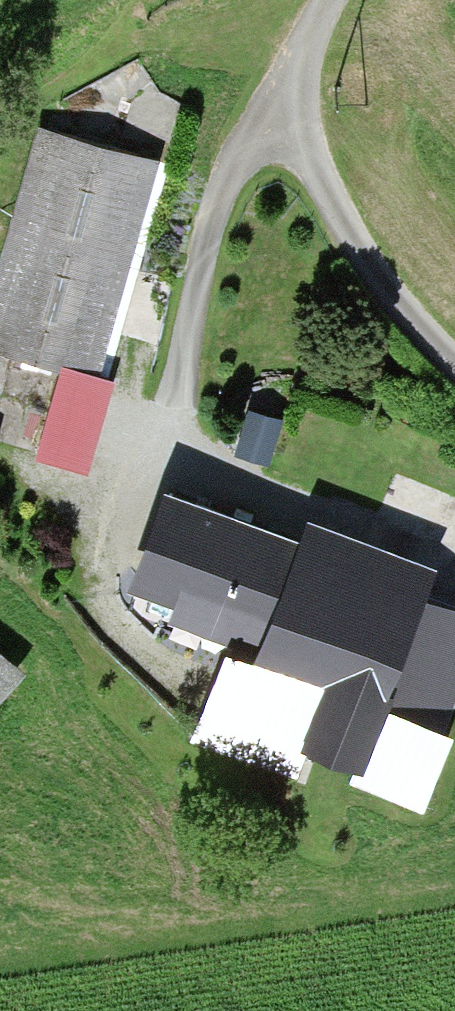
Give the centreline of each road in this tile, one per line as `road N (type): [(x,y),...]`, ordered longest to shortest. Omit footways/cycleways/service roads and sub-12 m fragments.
road 1 (track): [(337,0),(310,40),(298,95),(302,171),(349,260),(454,375)]

